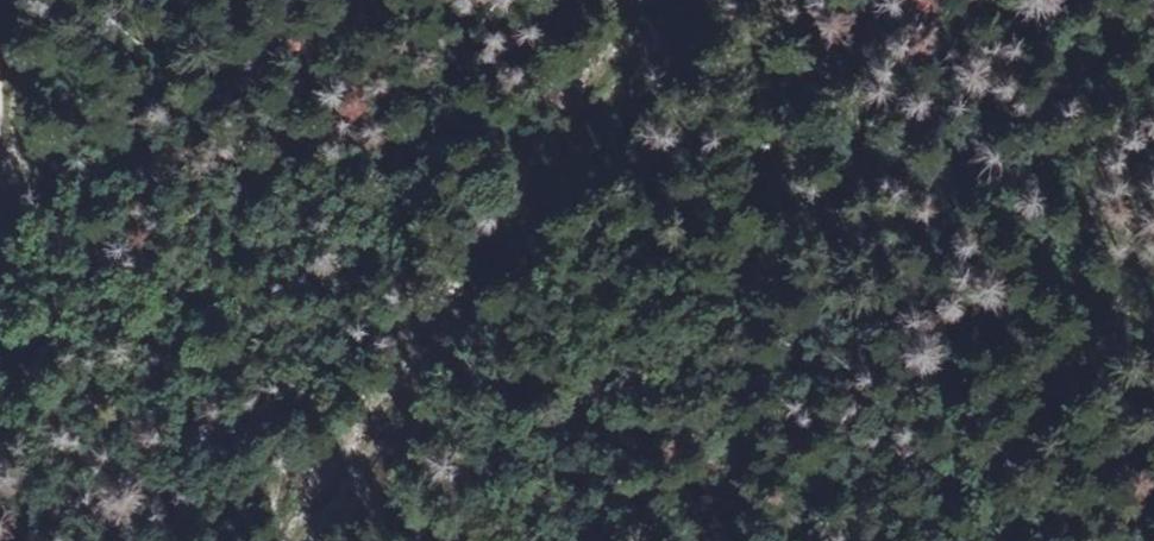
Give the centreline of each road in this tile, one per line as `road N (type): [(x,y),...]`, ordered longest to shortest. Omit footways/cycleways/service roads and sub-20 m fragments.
road 1 (track): [(313,540),(434,331),(589,112),(656,0)]

